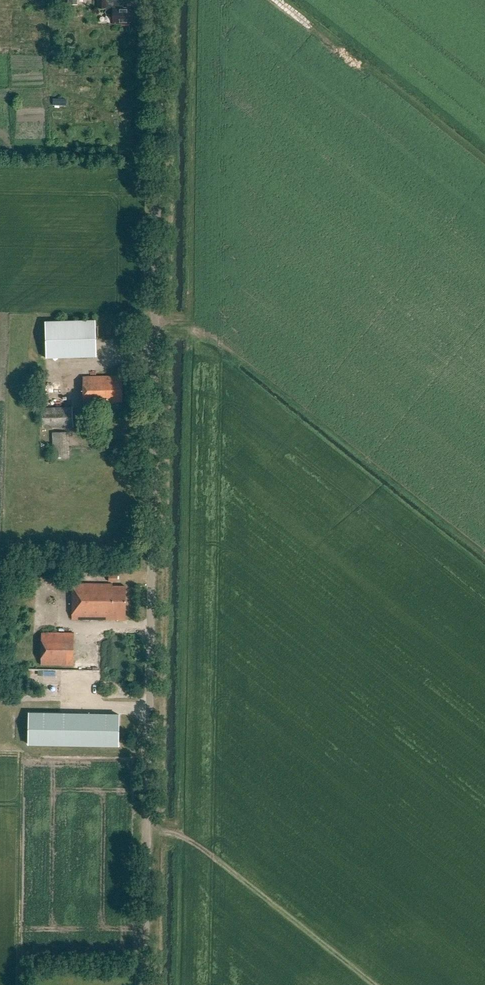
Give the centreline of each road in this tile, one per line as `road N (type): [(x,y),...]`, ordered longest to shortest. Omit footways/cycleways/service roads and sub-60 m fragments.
road 1 (unclassified): [(146,984),(165,0)]

